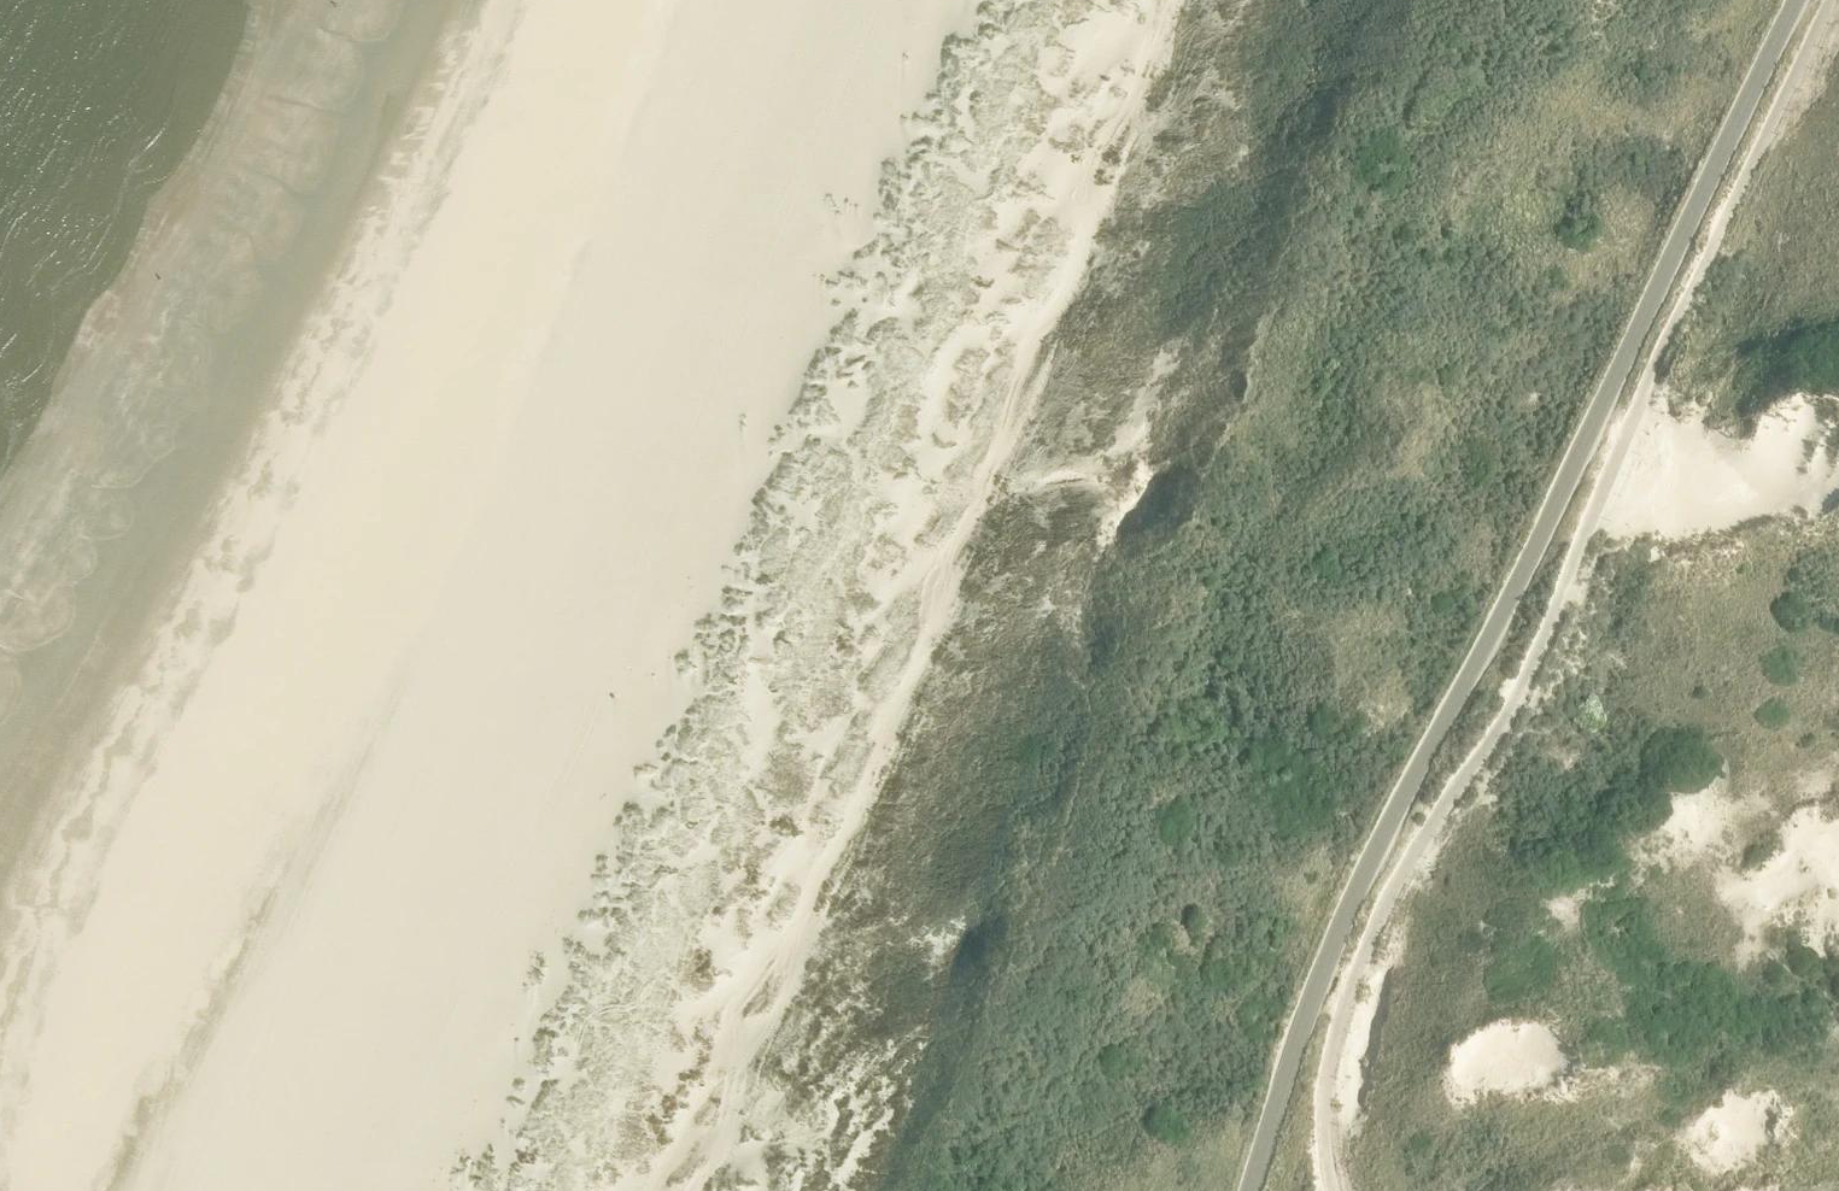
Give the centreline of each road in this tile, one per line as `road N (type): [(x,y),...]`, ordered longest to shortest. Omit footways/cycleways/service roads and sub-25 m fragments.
road 1 (unclassified): [(1249,1190),(1335,936),(1796,0)]

